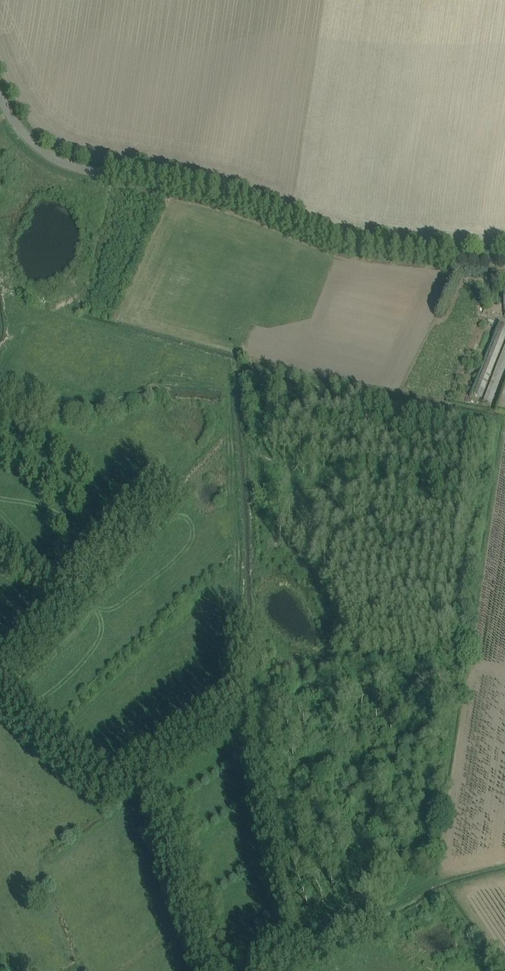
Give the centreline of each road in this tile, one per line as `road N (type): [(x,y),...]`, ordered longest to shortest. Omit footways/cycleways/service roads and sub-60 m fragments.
road 1 (unclassified): [(504,260),(387,258),(217,198),(52,159),(0,97)]

